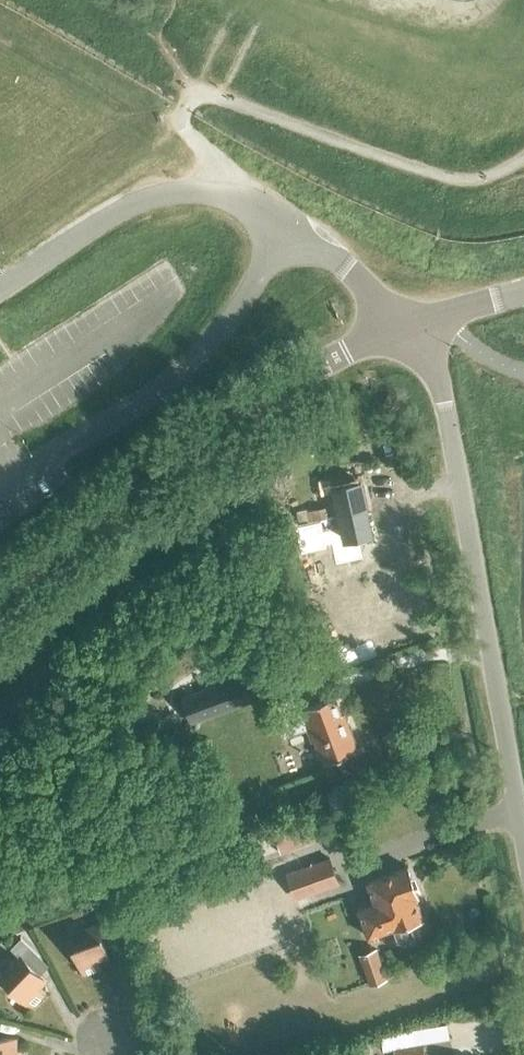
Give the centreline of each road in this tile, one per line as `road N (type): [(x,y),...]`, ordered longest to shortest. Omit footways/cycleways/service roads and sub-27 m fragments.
road 1 (tertiary): [(0,603),(180,448),(258,396),(409,328)]
road 2 (unclassified): [(523,859),(447,427)]
road 3 (unclassified): [(0,285),(148,195),(228,191),(288,235)]
road 4 (unclassified): [(409,328),(373,291),(288,235)]
road 5 (tertiary): [(409,328),(523,290)]

